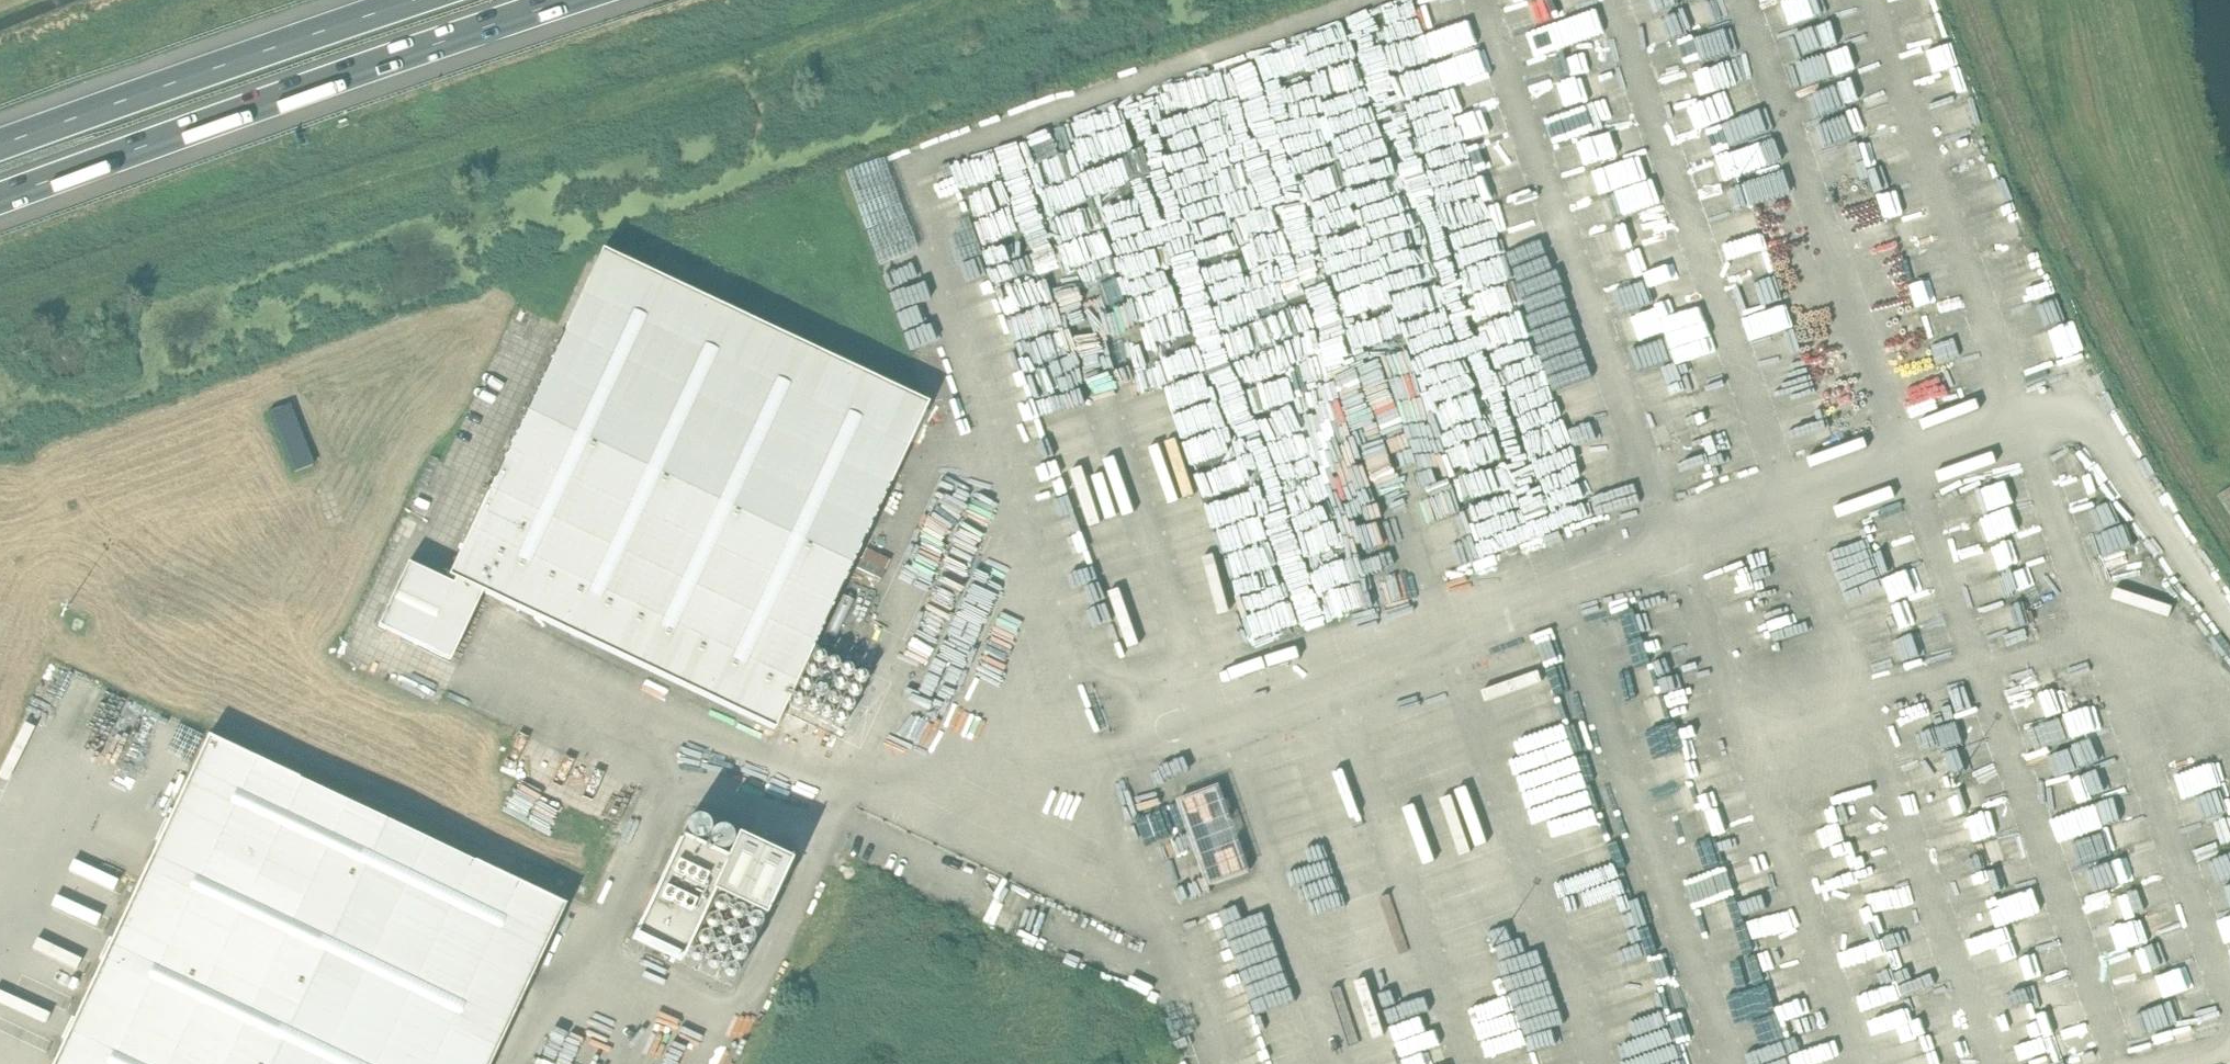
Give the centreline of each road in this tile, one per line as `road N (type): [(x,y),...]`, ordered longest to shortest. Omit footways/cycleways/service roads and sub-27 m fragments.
road 1 (motorway): [(0,198),(576,0)]
road 2 (motorway): [(420,0),(0,144)]

